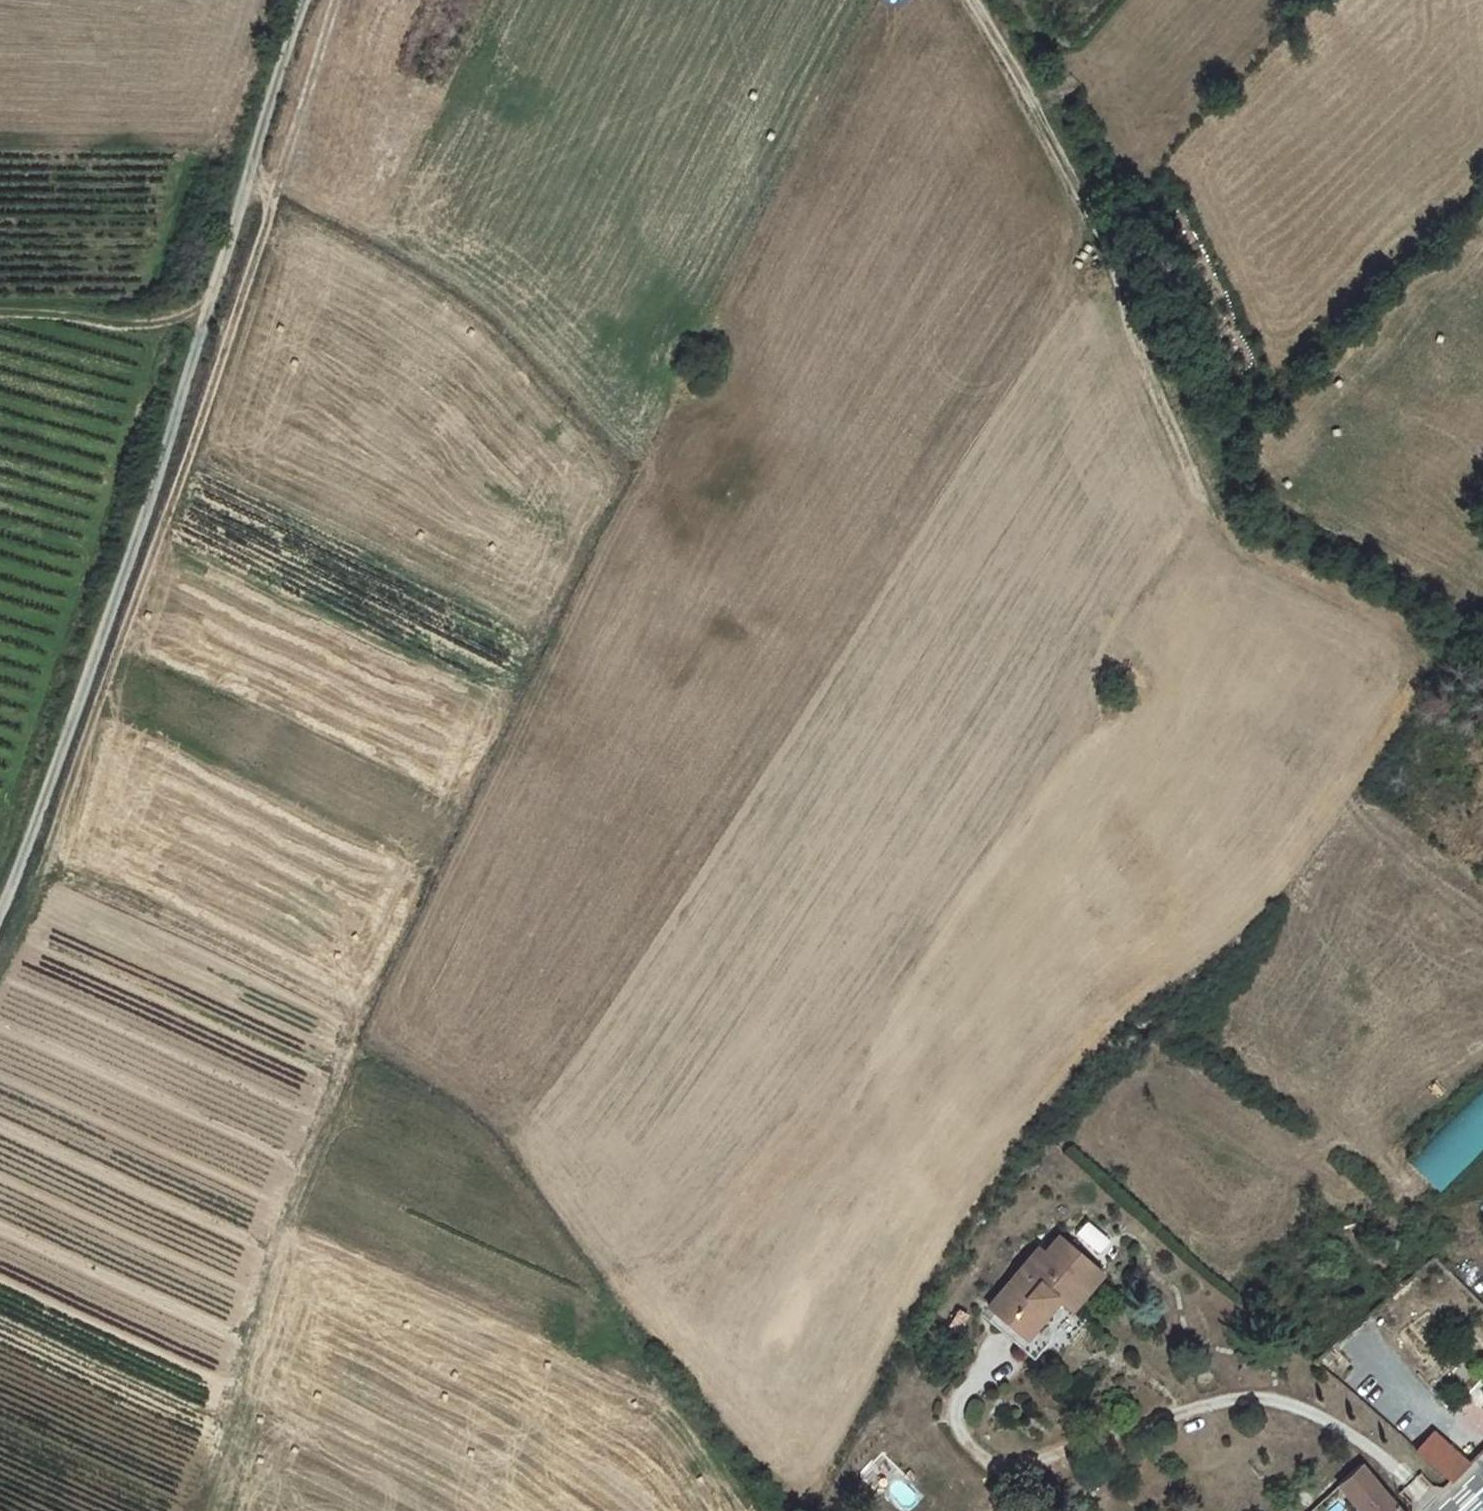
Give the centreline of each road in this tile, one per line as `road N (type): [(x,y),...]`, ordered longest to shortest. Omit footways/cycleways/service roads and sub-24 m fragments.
road 1 (track): [(0,919),(161,466),(302,0)]

